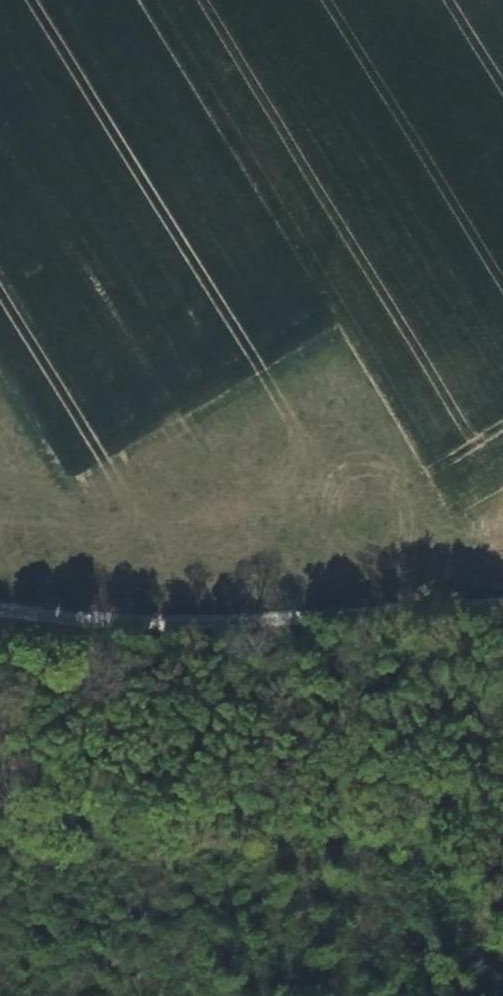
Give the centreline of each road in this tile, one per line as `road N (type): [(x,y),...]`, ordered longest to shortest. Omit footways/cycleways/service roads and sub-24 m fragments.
road 1 (track): [(502,605),(105,632),(0,615)]

